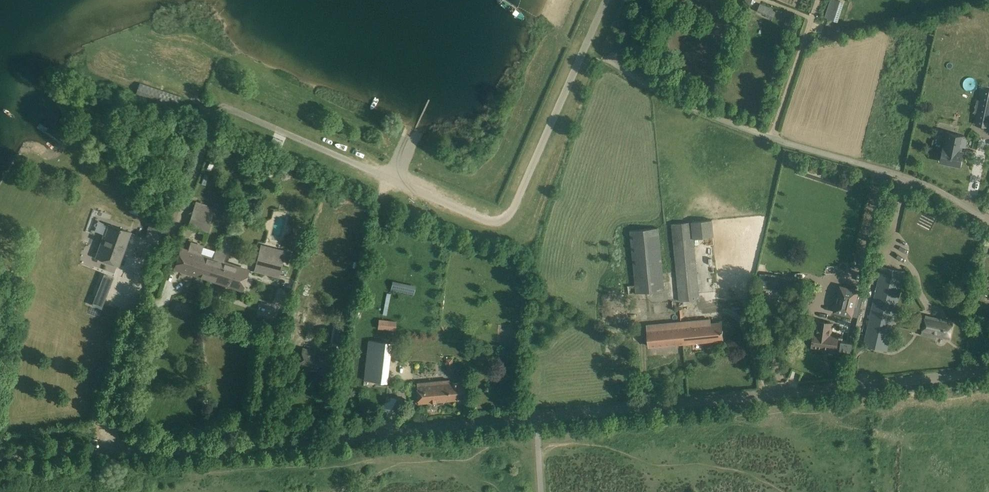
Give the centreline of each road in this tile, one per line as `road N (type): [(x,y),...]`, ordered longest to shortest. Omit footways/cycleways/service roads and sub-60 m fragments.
road 1 (residential): [(109,450),(227,449),(988,369)]
road 2 (residential): [(988,224),(909,179),(715,121),(612,64)]

